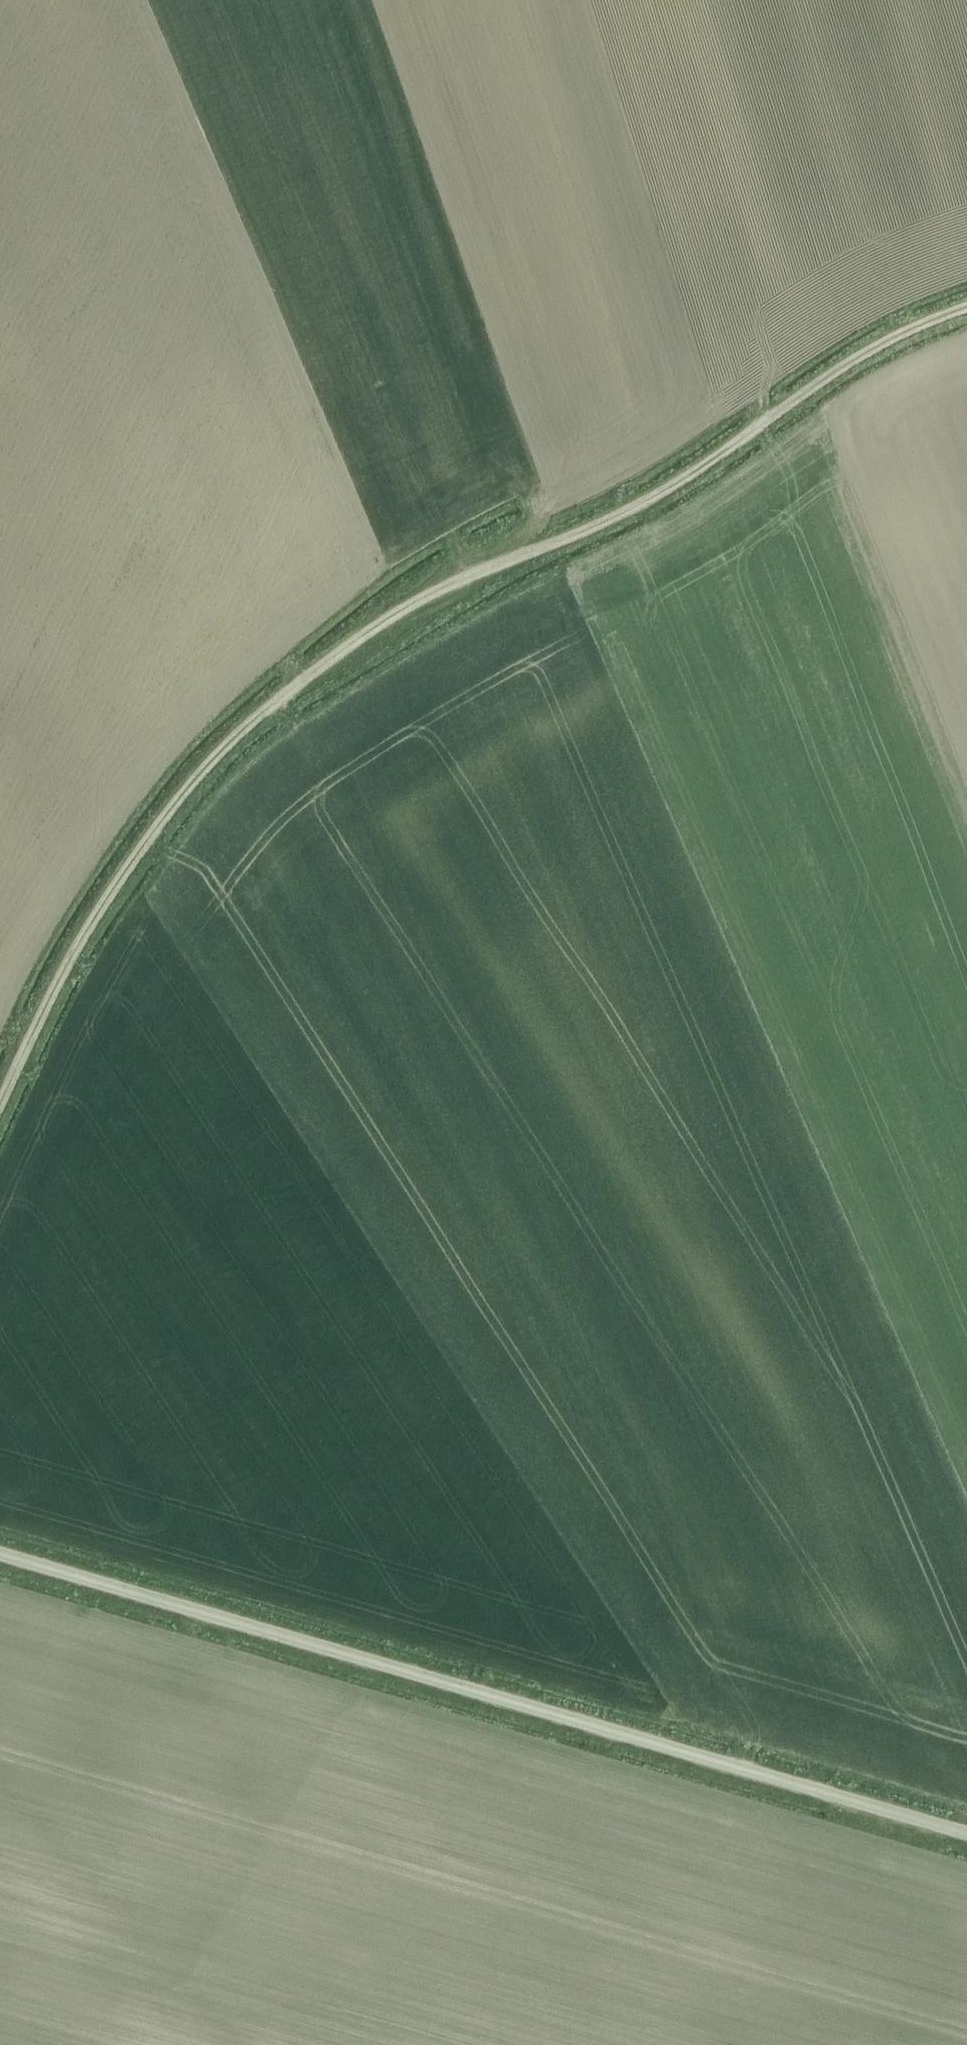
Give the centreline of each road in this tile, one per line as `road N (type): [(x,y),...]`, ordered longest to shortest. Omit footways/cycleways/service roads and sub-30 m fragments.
road 1 (track): [(966,308),(873,348),(617,518),(423,597),(250,724),(188,787),(91,922),(0,1106)]
road 2 (unclassified): [(966,1833),(0,1554)]

